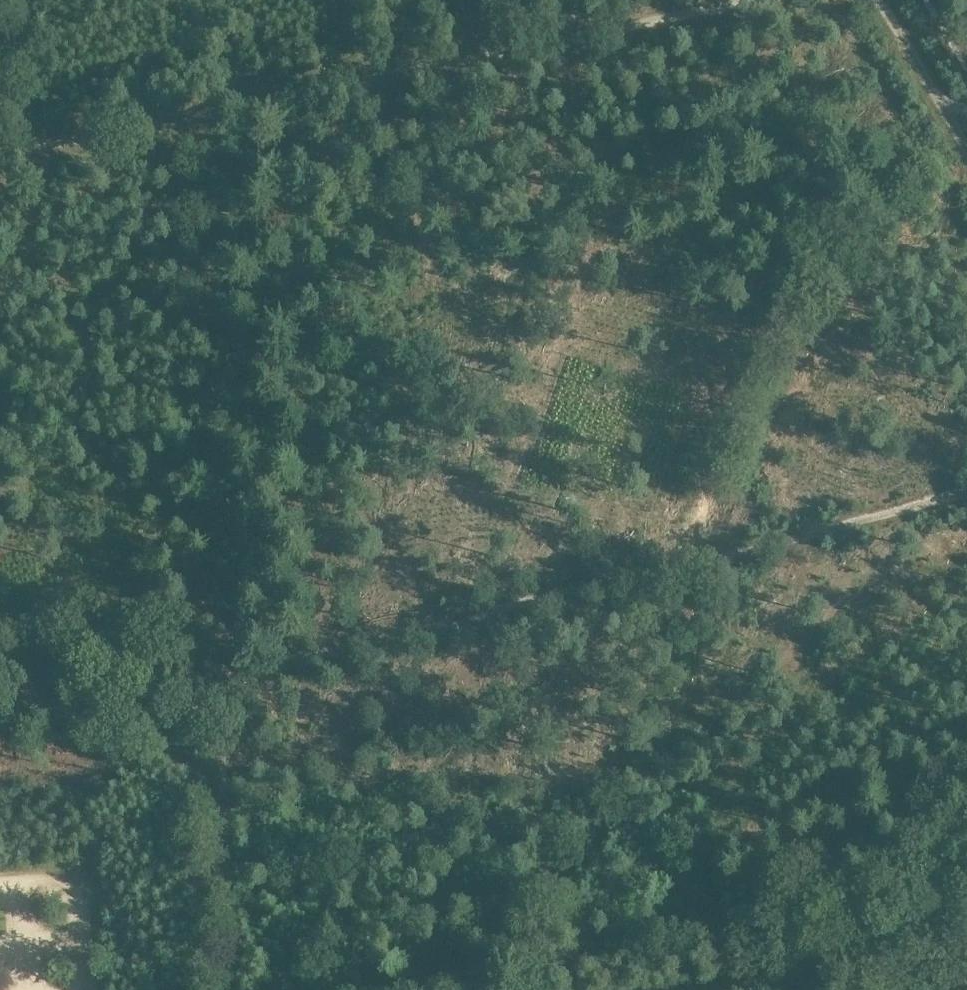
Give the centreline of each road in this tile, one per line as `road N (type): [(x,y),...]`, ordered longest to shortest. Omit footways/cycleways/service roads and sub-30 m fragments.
road 1 (track): [(245,989),(233,679),(966,492)]
road 2 (track): [(0,145),(709,0)]
road 3 (unclassified): [(966,920),(744,989)]
road 4 (track): [(876,0),(966,157)]

